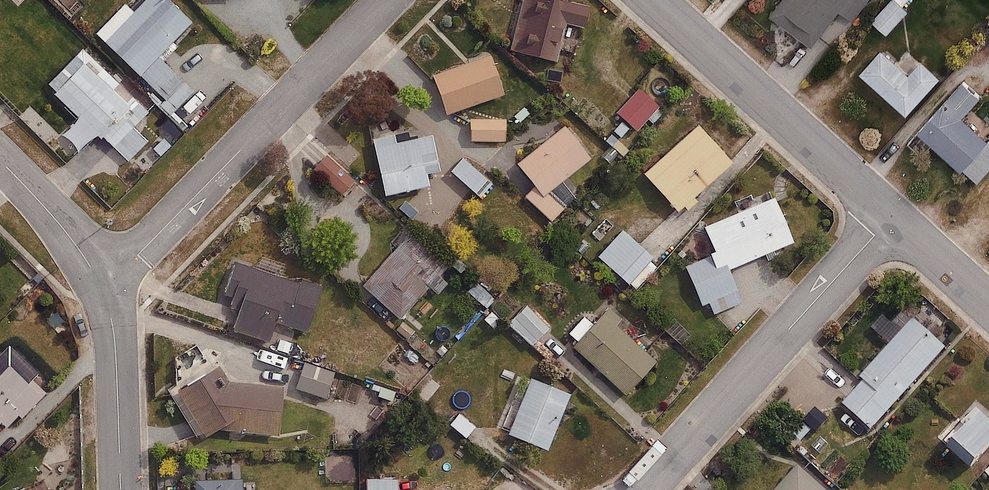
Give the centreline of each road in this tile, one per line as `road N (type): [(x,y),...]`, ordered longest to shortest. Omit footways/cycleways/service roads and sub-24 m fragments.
road 1 (residential): [(101,285),(386,0)]
road 2 (residential): [(648,489),(893,216)]
road 3 (residential): [(654,0),(893,216)]
road 4 (residential): [(101,285),(115,344),(120,489)]
road 5 (residential): [(0,160),(68,235),(101,285)]
road 6 (residential): [(893,216),(988,304)]

